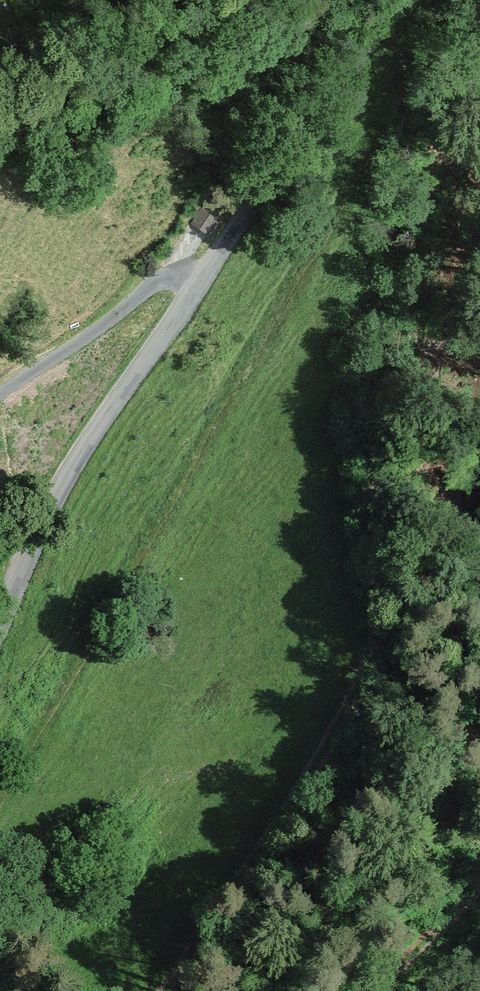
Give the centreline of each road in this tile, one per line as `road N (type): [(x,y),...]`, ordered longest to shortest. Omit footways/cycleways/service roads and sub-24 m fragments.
road 1 (unclassified): [(200,281),(67,477),(0,622)]
road 2 (unclassified): [(398,0),(200,281)]
road 3 (unclassified): [(0,395),(159,282),(200,281)]
road 4 (track): [(369,990),(479,890)]

